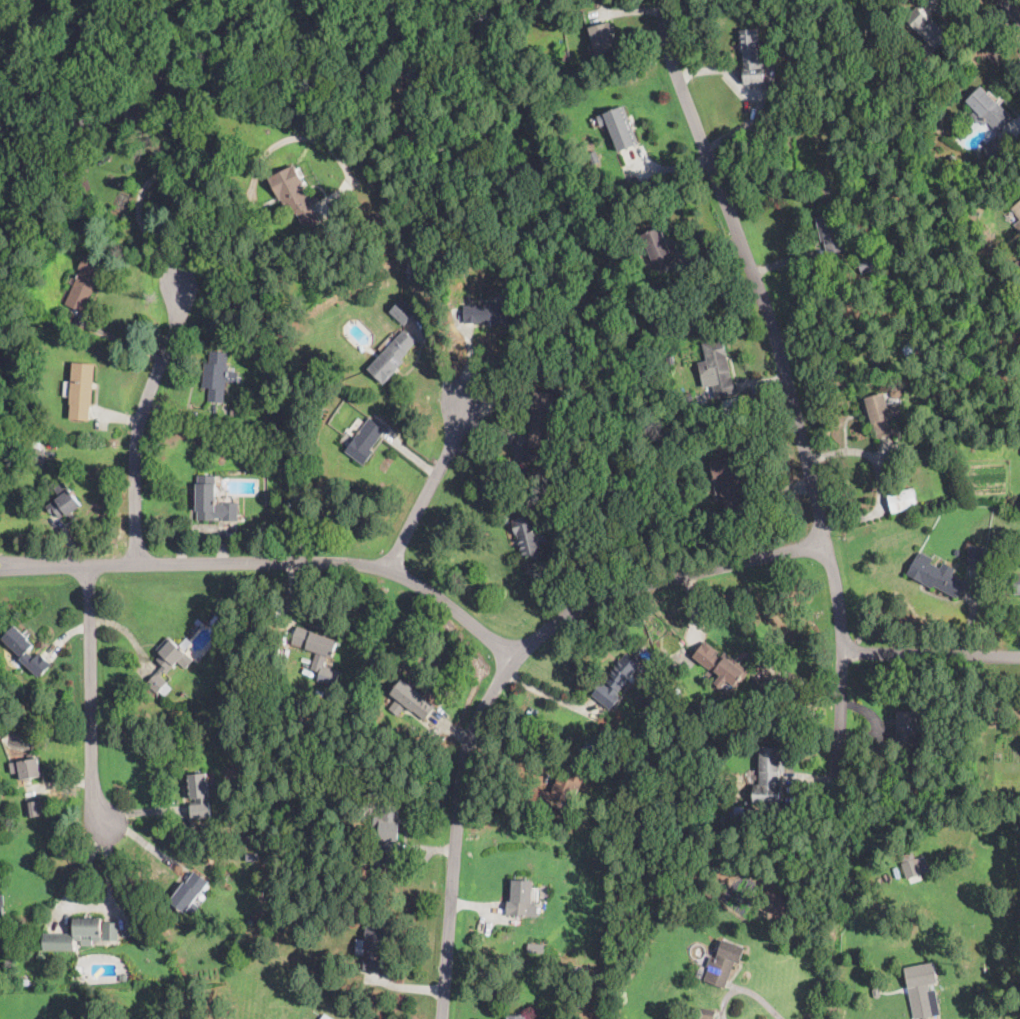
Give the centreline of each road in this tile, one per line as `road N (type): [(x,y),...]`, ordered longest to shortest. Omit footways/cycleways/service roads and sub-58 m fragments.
road 1 (residential): [(444,1018),(468,751),(517,661),(564,618),(610,596),(828,545)]
road 2 (residential): [(667,0),(671,59),(785,361),(828,545)]
road 3 (residential): [(0,564),(323,564),(390,572),(517,661)]
road 4 (residential): [(139,565),(143,420),(177,327),(181,291)]
road 5 (residential): [(106,825),(94,795),(90,567)]
road 6 (residential): [(839,799),(845,653),(828,545)]
road 7 (residential): [(390,572),(452,446),(459,403)]
road 8 (residential): [(845,653),(1019,655)]

